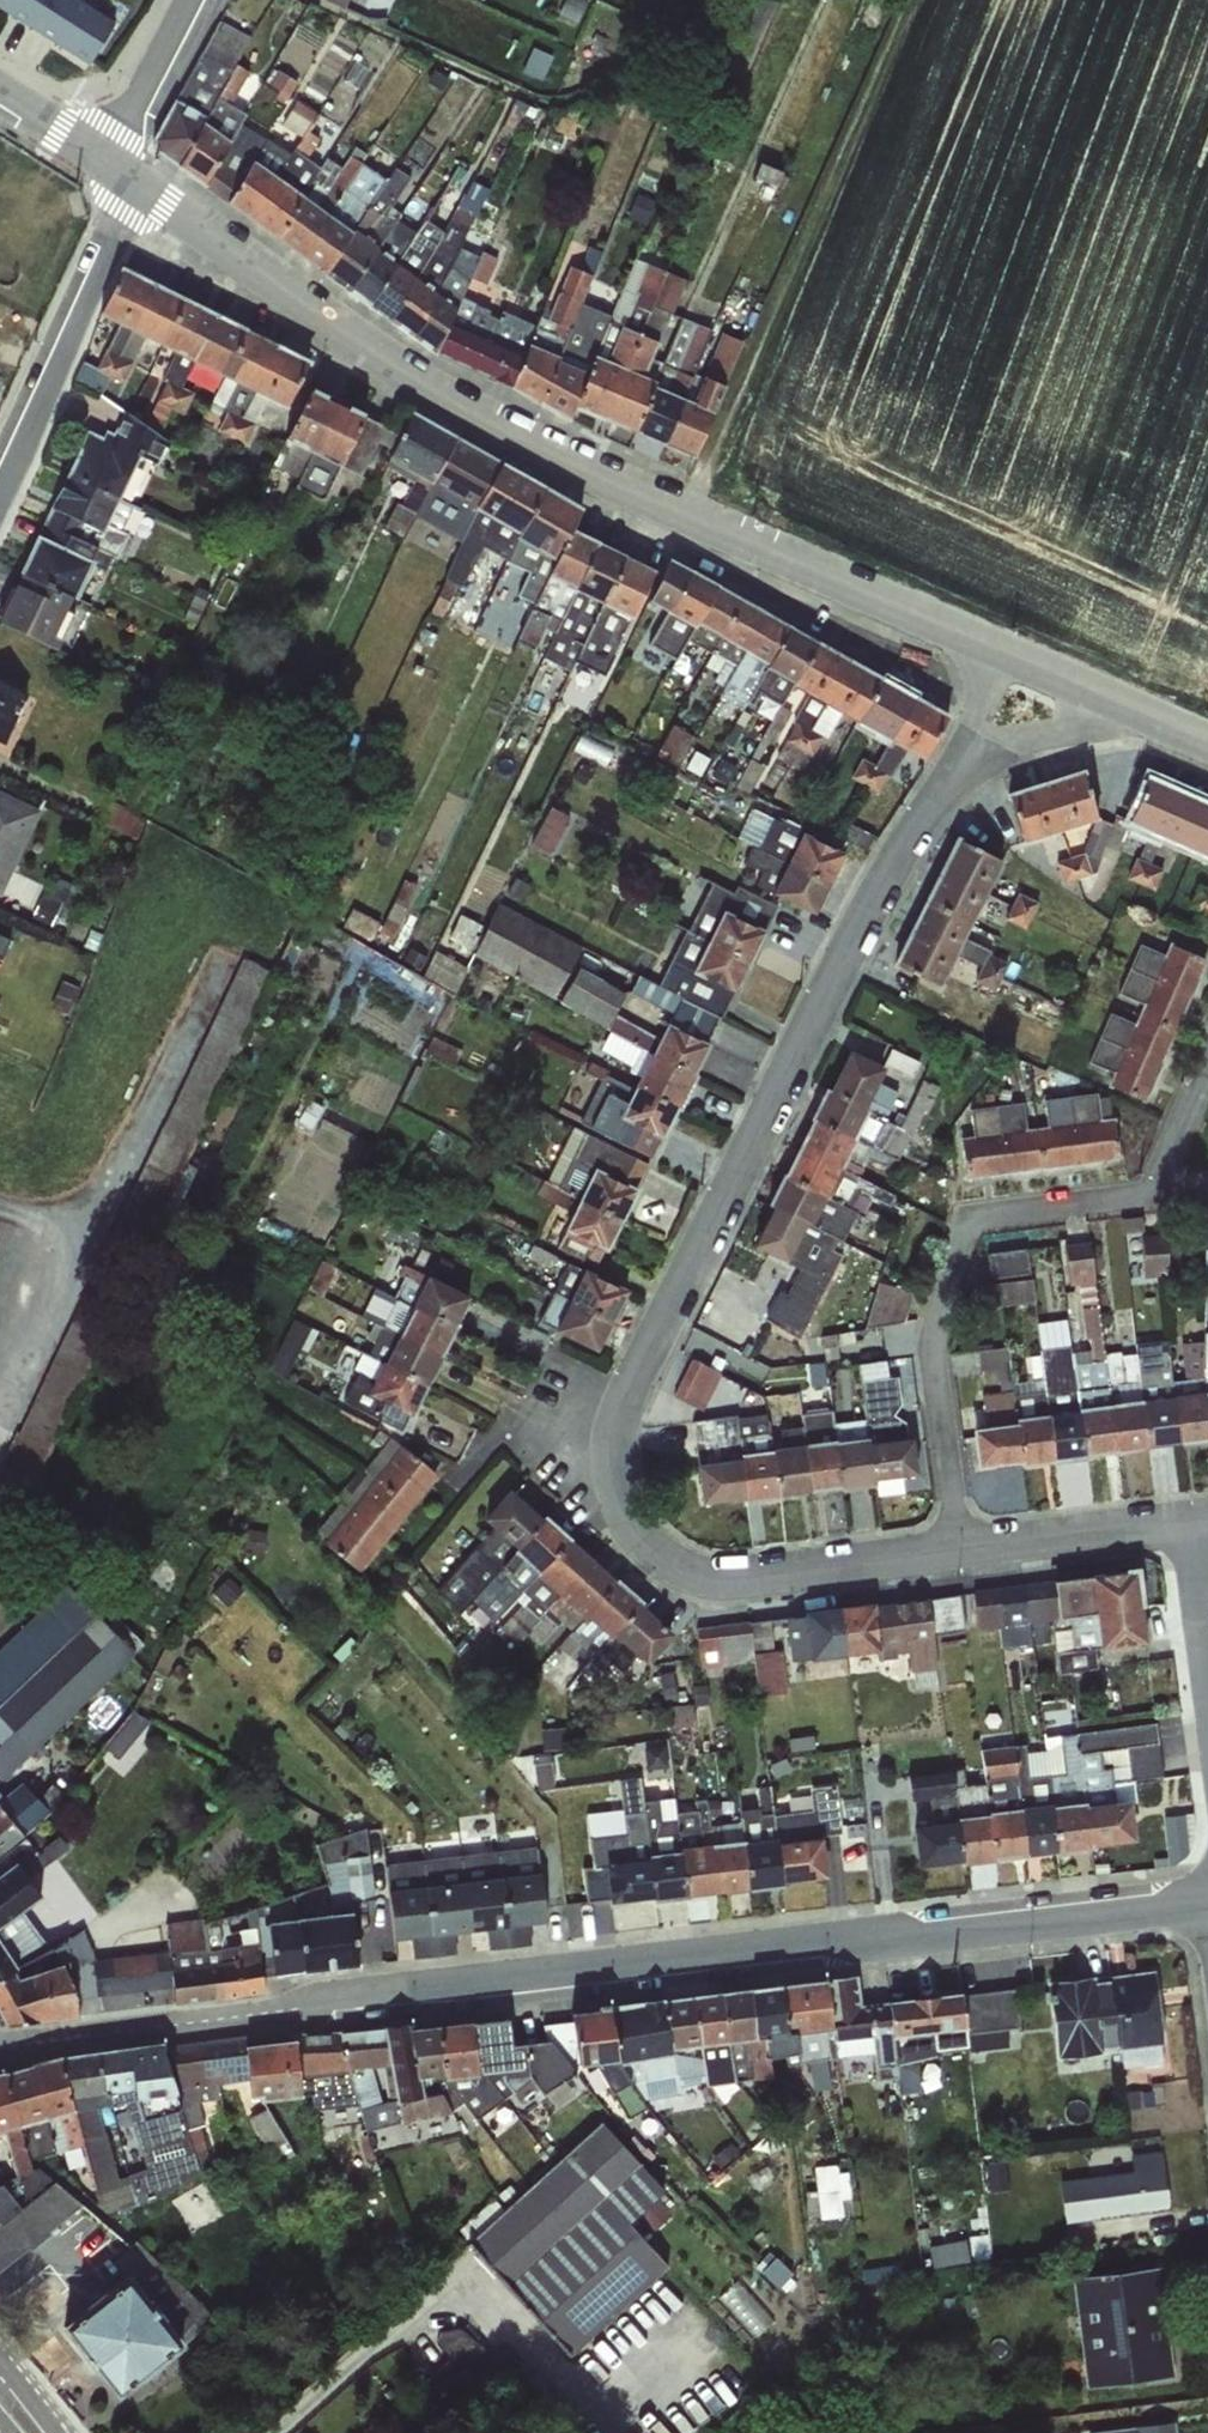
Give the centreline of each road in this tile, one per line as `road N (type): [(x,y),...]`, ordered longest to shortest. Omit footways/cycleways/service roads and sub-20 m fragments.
road 1 (residential): [(0,2046),(1207,1904)]
road 2 (residential): [(141,185),(458,408),(990,648)]
road 3 (residential): [(616,1423),(653,1332),(863,918),(967,760)]
road 4 (residential): [(1153,1195),(967,1223),(932,1354),(958,1551)]
road 5 (residential): [(958,1551),(797,1571),(694,1572),(665,1561),(623,1515),(611,1469),(616,1423)]
road 6 (residential): [(141,185),(0,498)]
road 7 (residential): [(616,1423),(522,1416),(389,1569)]
road 8 (residential): [(1195,1521),(958,1551)]
road 9 (residential): [(197,0),(108,163)]
road 10 (residential): [(967,760),(1135,711)]
road 11 (residential): [(990,648),(1135,711)]
road 12 (residential): [(1207,1067),(1153,1195)]
road 13 (residential): [(108,163),(0,94)]

